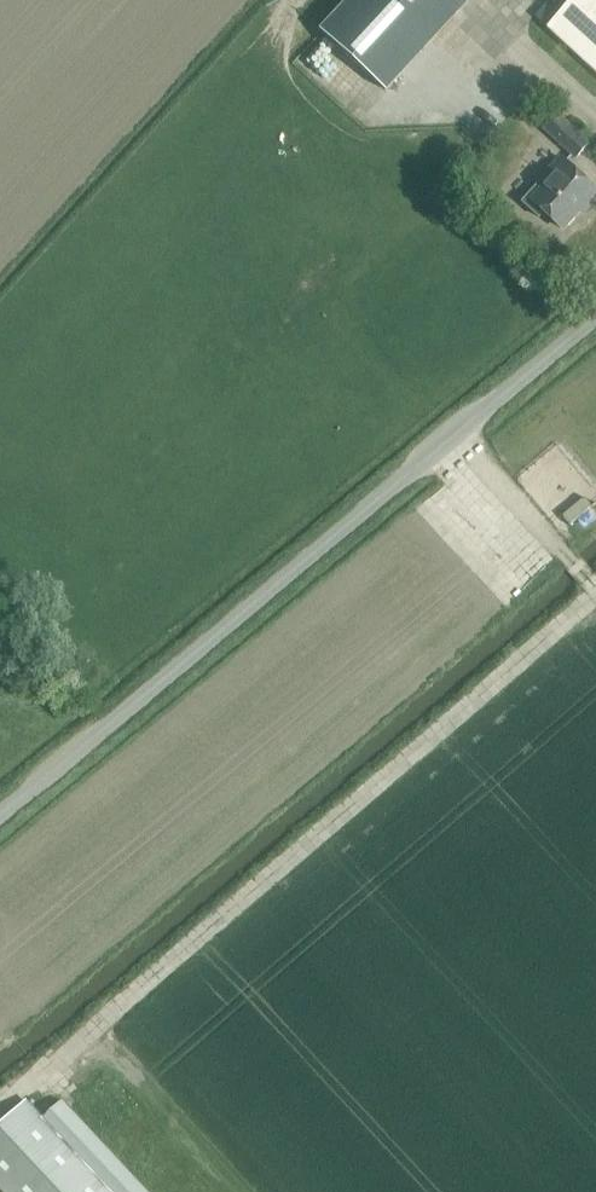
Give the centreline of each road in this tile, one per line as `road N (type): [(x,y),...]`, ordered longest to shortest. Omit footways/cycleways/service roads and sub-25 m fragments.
road 1 (track): [(0,1103),(595,595)]
road 2 (unclassified): [(0,799),(595,310)]
road 3 (track): [(595,585),(453,434)]

